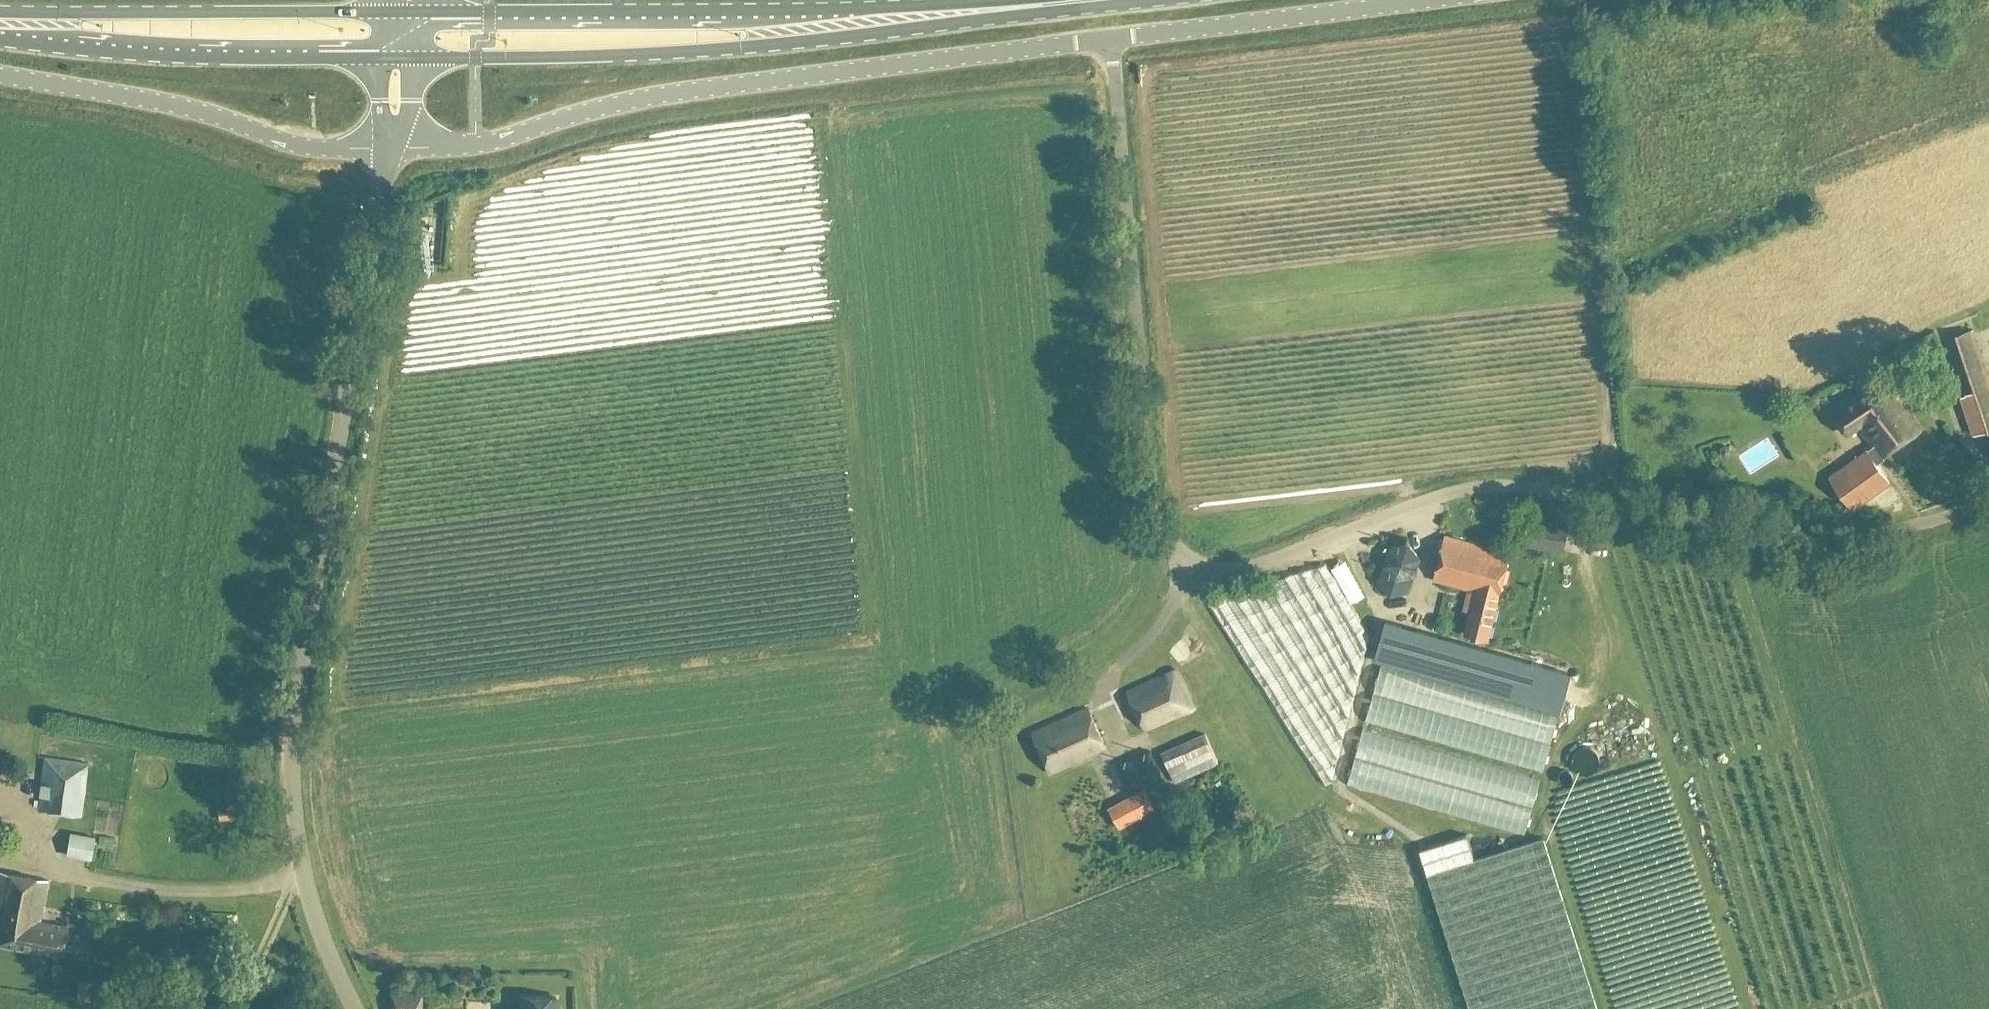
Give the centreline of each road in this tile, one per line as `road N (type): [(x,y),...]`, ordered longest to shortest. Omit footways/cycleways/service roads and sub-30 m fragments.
road 1 (unclassified): [(1988,501),(1866,542),(1783,541),(1497,484),(1247,568),(1203,572),(1180,558),(1152,479),(1108,41)]
road 2 (unclassified): [(358,1008),(306,881),(296,753),(387,149)]
road 3 (unclassified): [(1108,41),(651,97),(477,147),(387,149)]
road 4 (primary): [(401,58),(747,47),(929,28),(1054,4)]
road 5 (primary): [(1054,4),(407,12)]
road 6 (primary): [(407,12),(0,12)]
road 7 (primary): [(0,38),(162,55),(401,58)]
road 8 (unclassified): [(387,149),(303,147),(173,105),(0,76)]
road 9 (unclassified): [(1438,0),(1108,41)]

